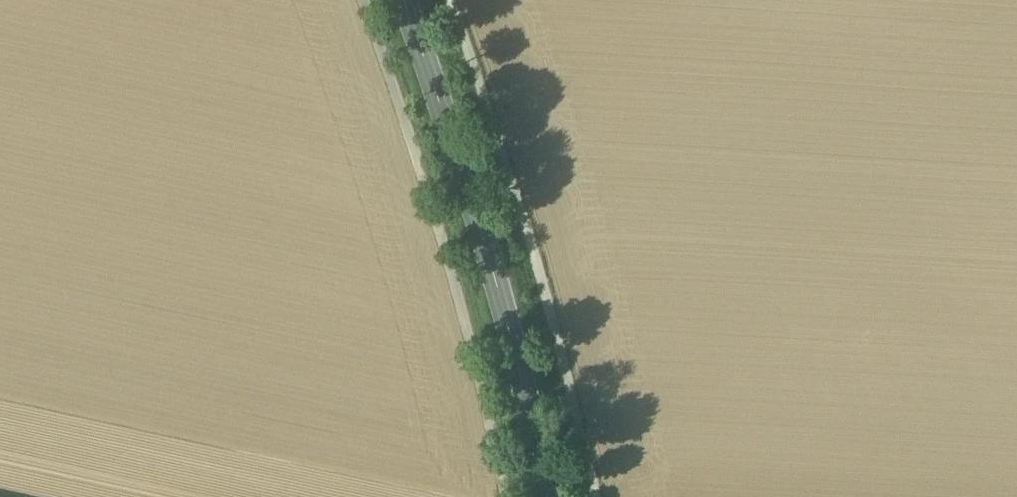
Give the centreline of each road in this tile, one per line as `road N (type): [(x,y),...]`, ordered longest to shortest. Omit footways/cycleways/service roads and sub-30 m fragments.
road 1 (track): [(597,496),(517,185),(448,0)]
road 2 (track): [(363,0),(431,191),(509,496)]
road 3 (tertiary): [(552,496),(486,240),(406,0)]

